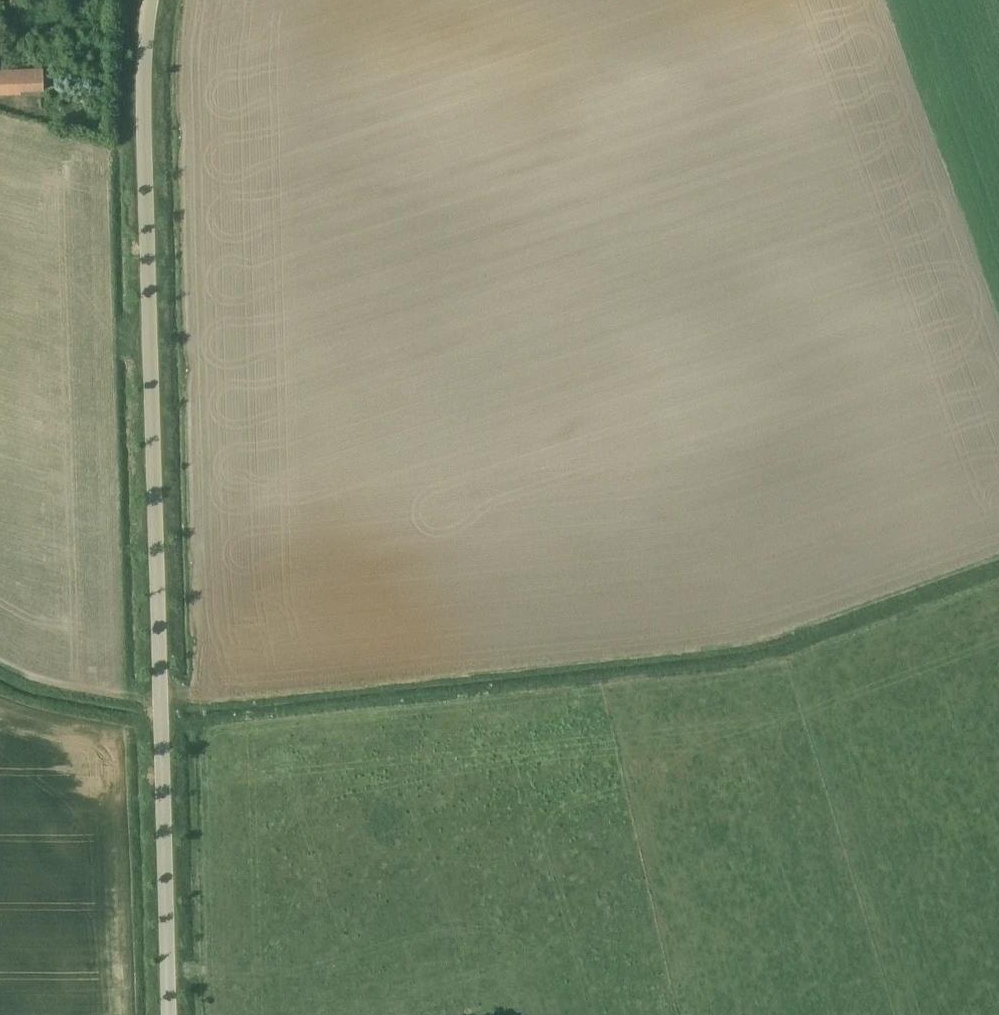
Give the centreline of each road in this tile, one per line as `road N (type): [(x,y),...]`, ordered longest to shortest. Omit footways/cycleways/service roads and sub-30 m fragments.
road 1 (unclassified): [(168,1014),(143,118),(154,0)]

